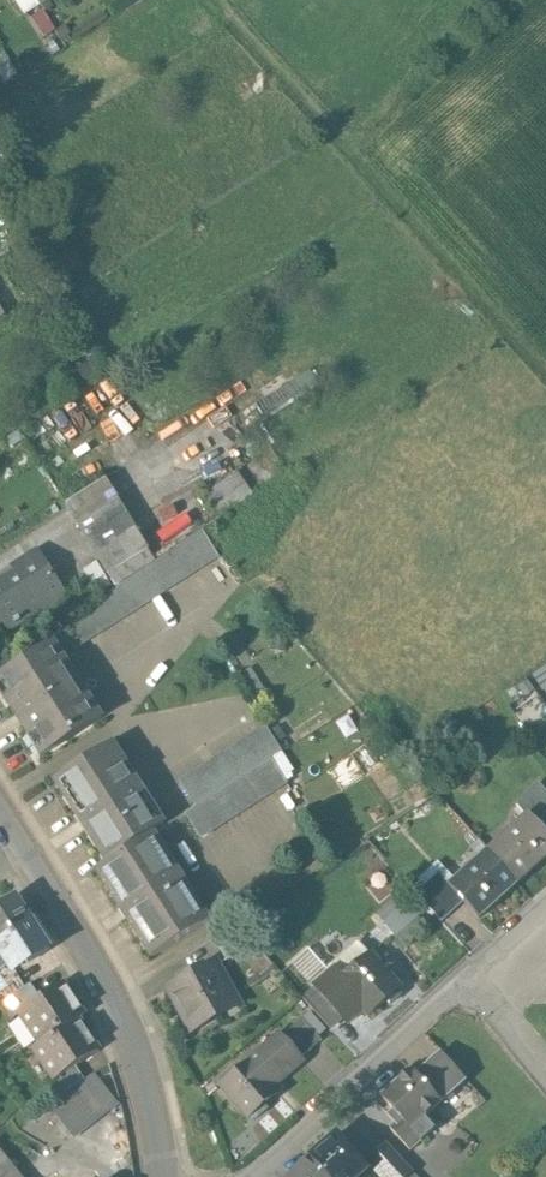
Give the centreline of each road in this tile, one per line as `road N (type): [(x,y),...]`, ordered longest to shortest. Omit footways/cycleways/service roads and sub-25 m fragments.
road 1 (track): [(200,0),(545,380)]
road 2 (tertiary): [(0,801),(117,1001),(152,1113)]
road 3 (residential): [(465,979),(289,1128),(243,1176)]
road 4 (residential): [(465,979),(545,1075)]

